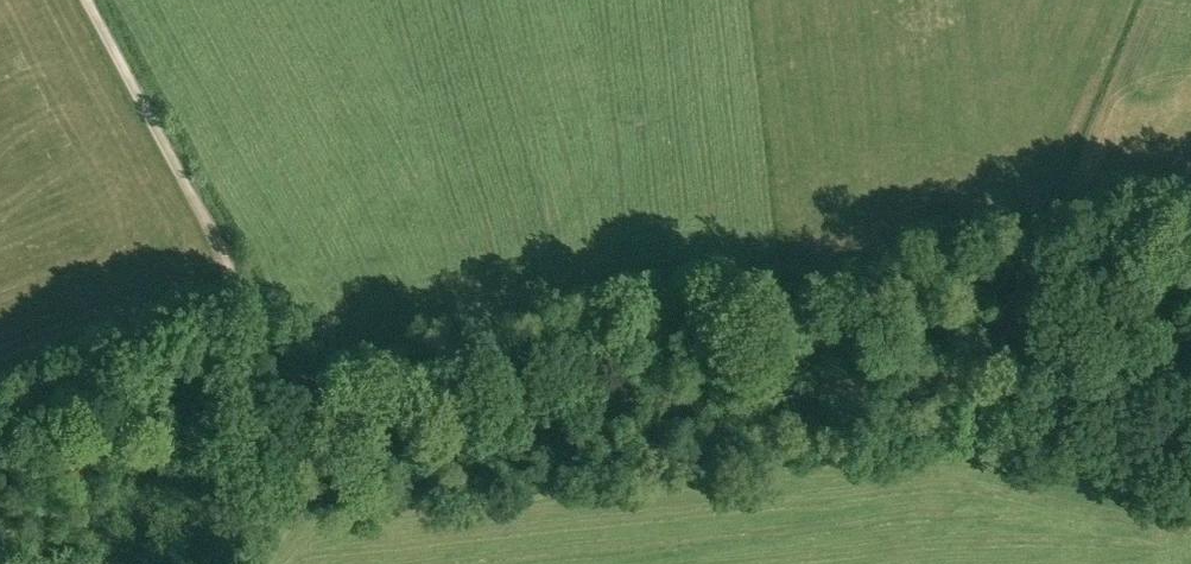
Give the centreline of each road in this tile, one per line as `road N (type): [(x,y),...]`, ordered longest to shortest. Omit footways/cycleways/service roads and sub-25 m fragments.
road 1 (track): [(242,563),(297,460),(358,416),(590,411),(1190,343)]
road 2 (track): [(990,370),(1055,233)]

